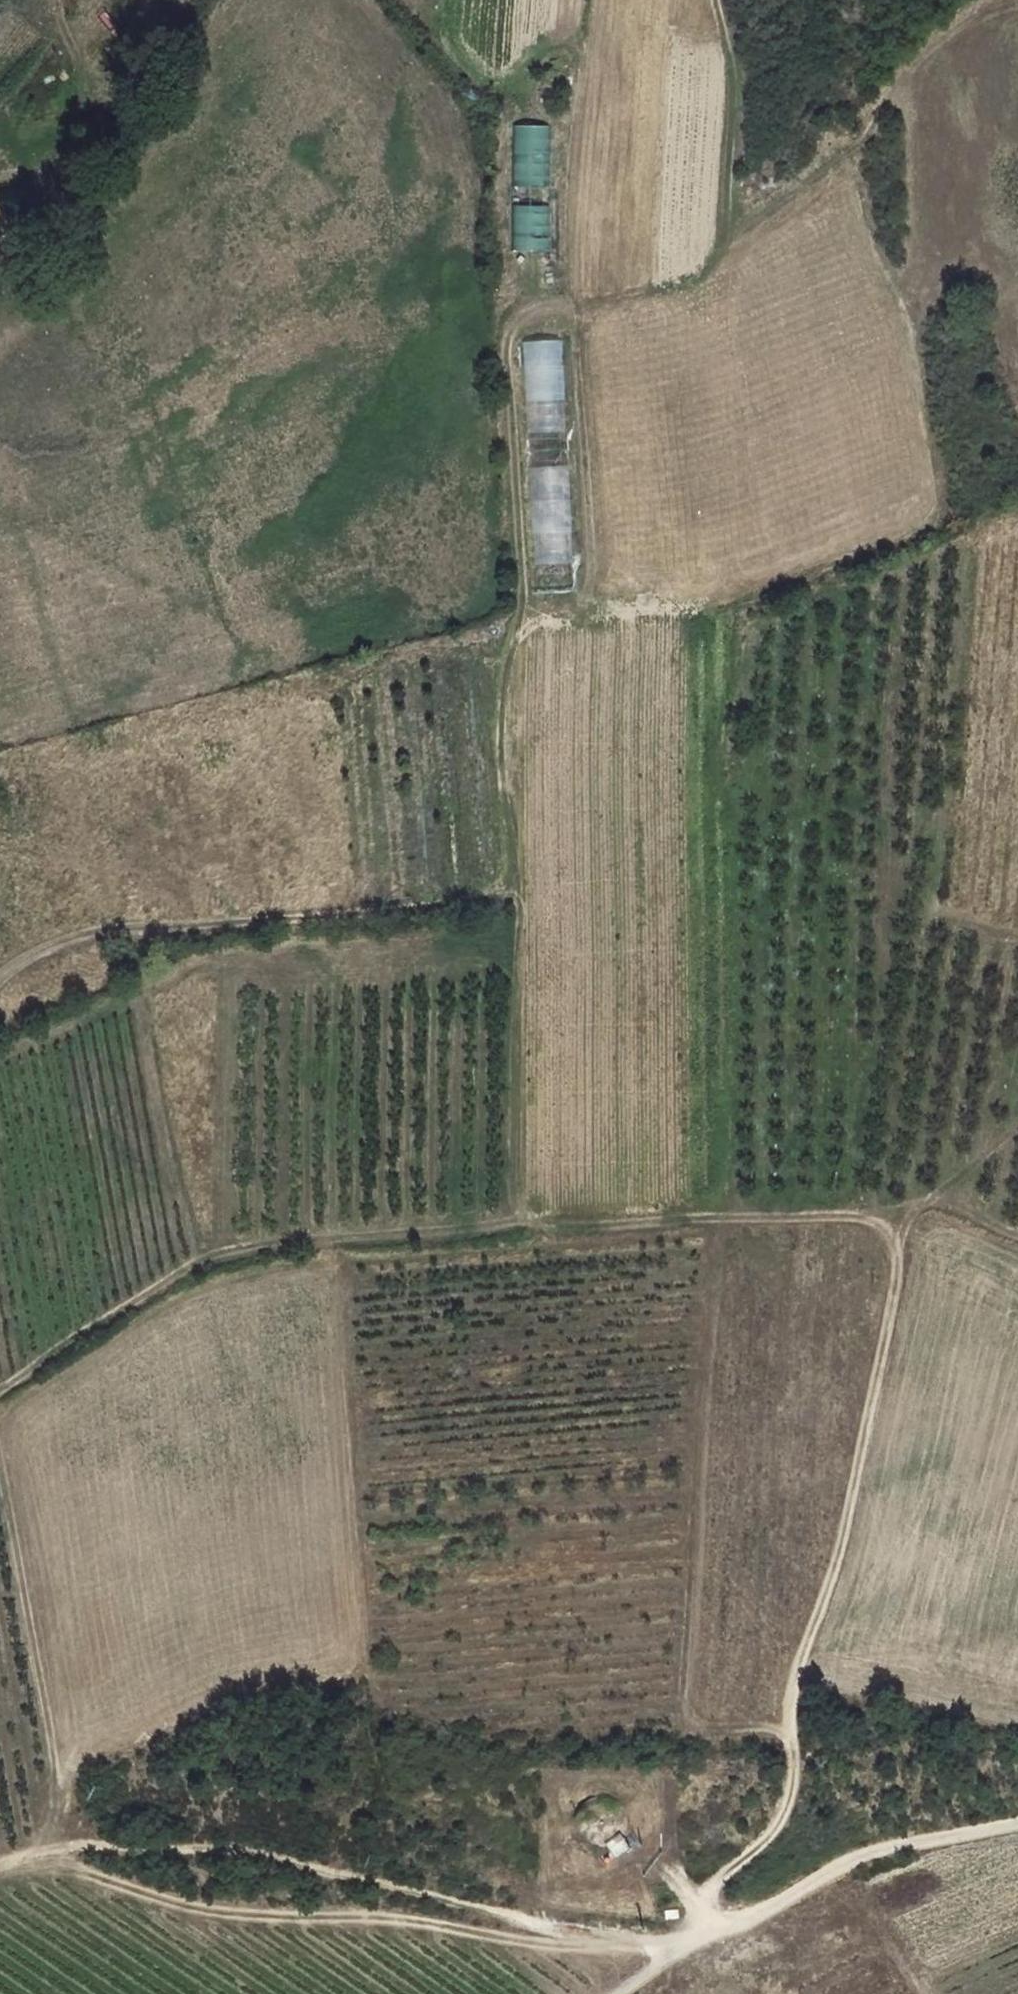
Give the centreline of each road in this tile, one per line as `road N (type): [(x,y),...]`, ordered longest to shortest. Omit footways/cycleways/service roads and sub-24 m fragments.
road 1 (track): [(1017,1127),(962,1171),(910,1229),(825,1623),(790,1696),(793,1772),(779,1825),(690,1913),(683,1945)]
road 2 (track): [(0,1865),(91,1846),(252,1850),(626,1942),(683,1945)]
road 3 (track): [(613,1993),(683,1945),(762,1913),(854,1856),(1017,1824)]

